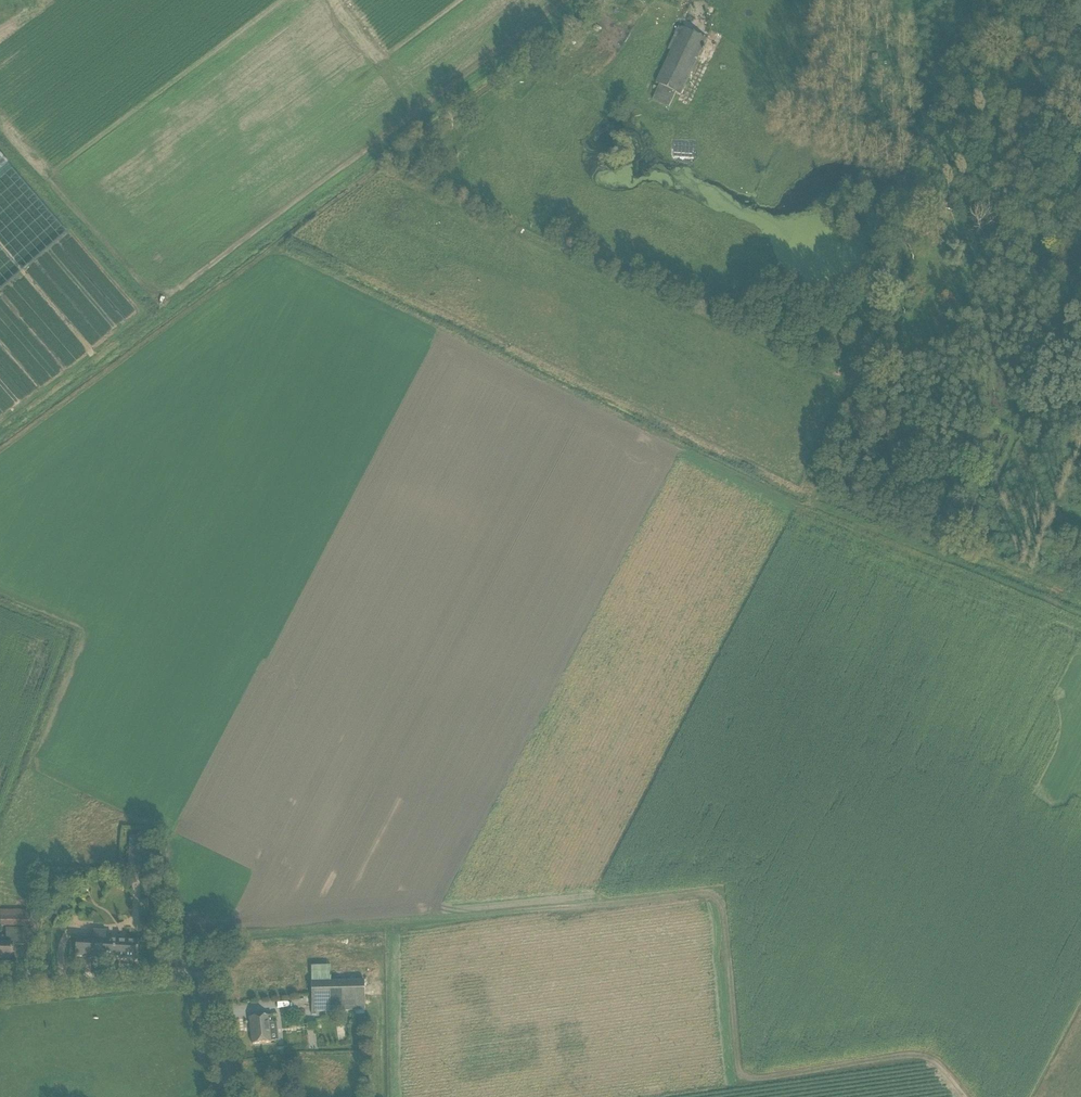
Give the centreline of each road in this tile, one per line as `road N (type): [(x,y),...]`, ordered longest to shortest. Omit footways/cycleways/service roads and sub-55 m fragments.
road 1 (track): [(173,973),(187,949),(249,934),(725,896),(747,1083),(923,1059),(954,1096)]
road 2 (unclassified): [(232,1096),(197,991),(183,974),(0,990)]

